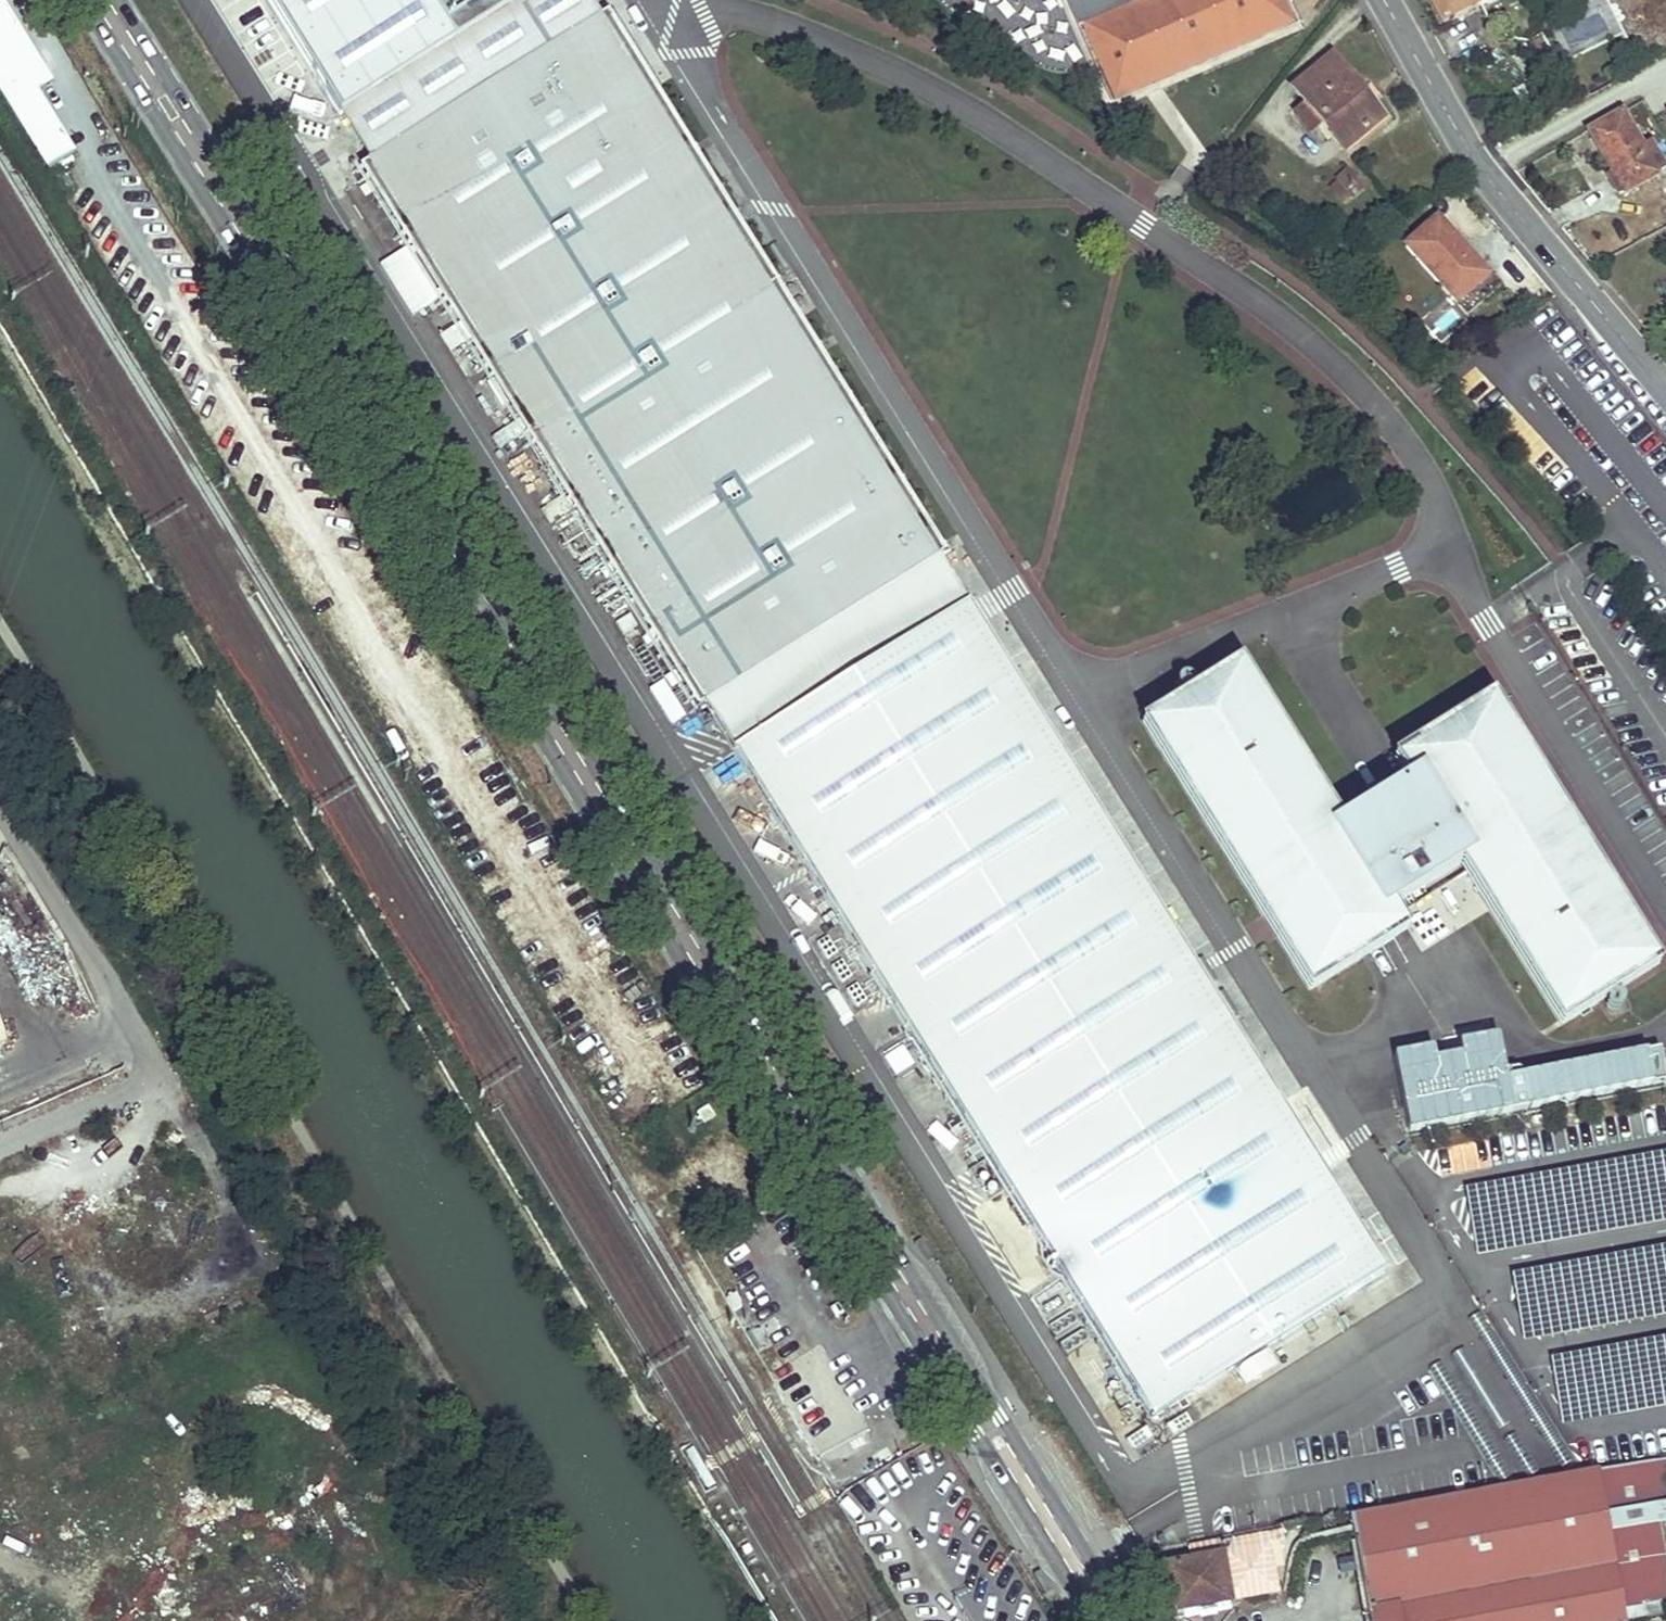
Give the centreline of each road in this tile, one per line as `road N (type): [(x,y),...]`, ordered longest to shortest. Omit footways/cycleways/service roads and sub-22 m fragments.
road 1 (primary): [(101,0),(1110,1620)]
road 2 (unclassified): [(1665,393),(1446,113),(1383,0)]

